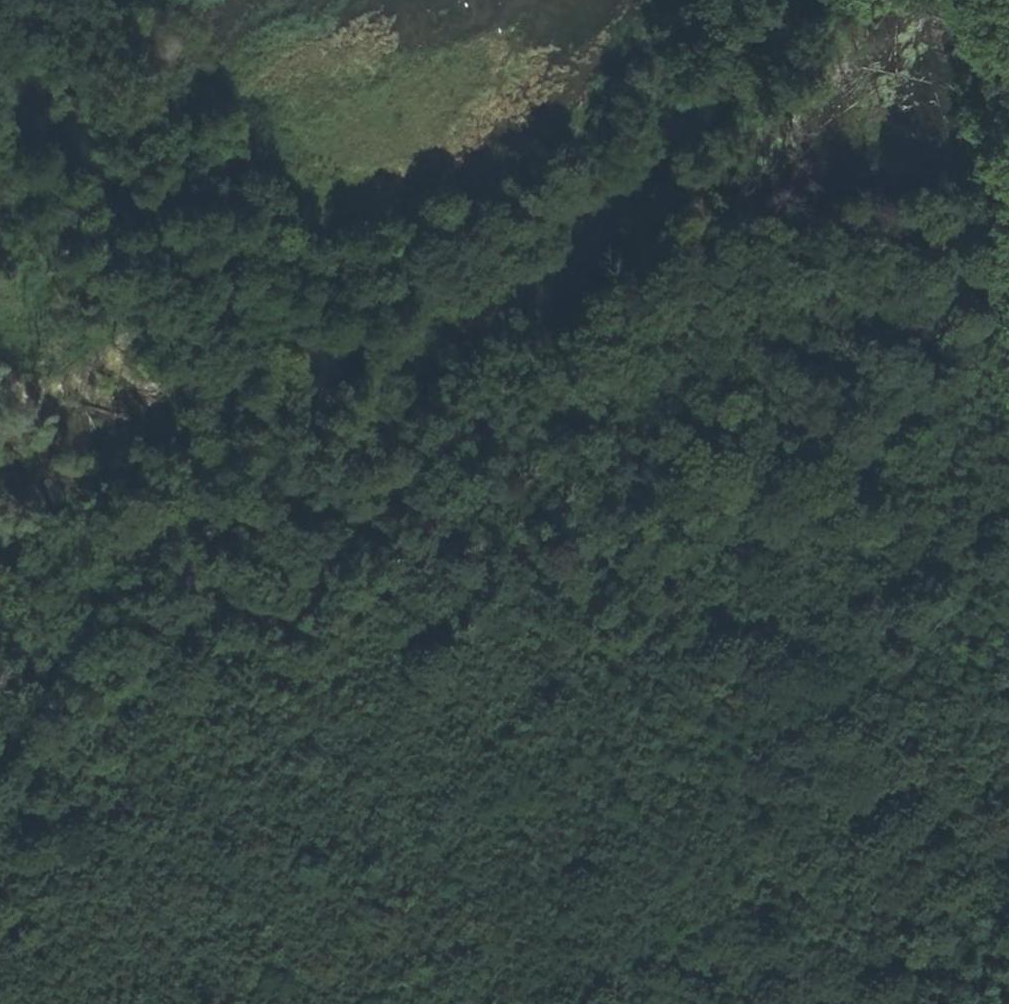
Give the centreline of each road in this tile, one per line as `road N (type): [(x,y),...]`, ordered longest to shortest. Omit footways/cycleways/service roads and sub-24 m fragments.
road 1 (unclassified): [(982,0),(1008,307)]

